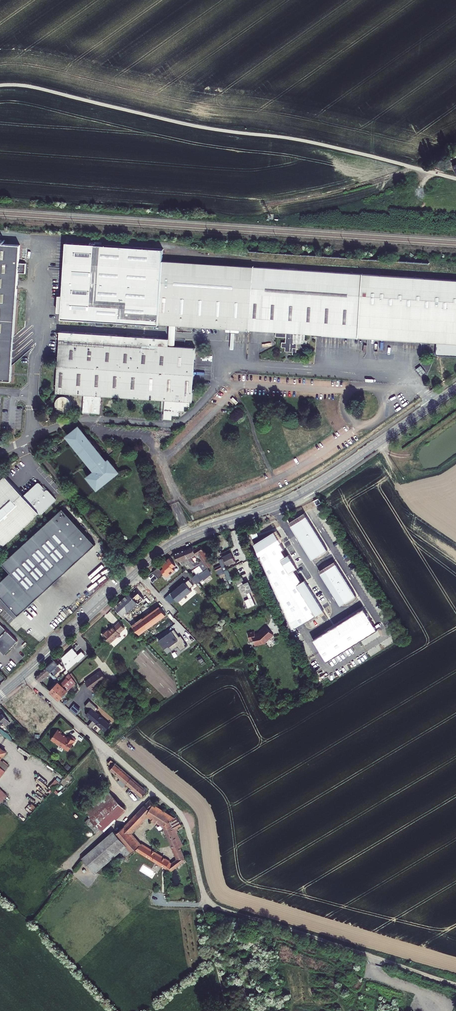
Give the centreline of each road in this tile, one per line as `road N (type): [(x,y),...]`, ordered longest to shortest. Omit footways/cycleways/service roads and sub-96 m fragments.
road 1 (secondary): [(455,388),(296,496),(165,548),(24,675)]
road 2 (track): [(425,171),(0,85)]
road 3 (unclassified): [(24,675),(176,809),(204,896),(242,915)]
road 4 (track): [(242,915),(455,986)]

